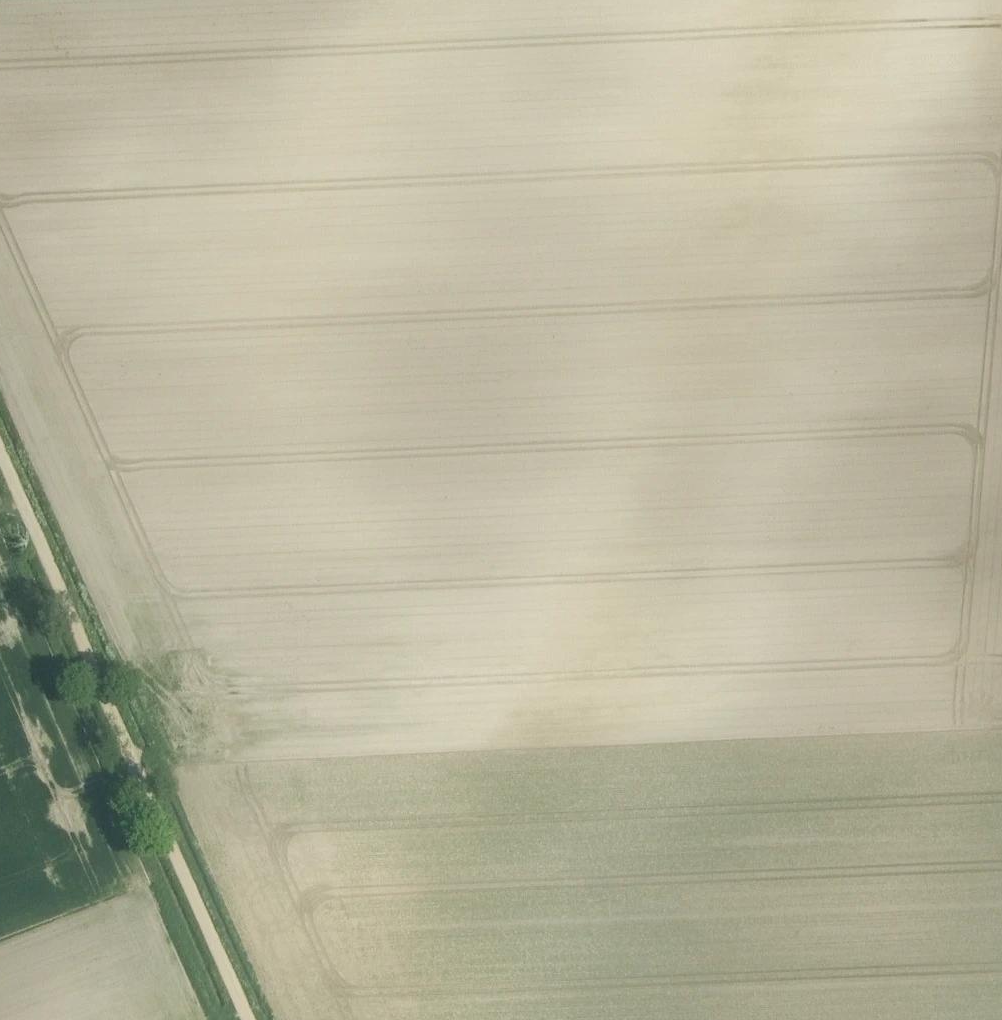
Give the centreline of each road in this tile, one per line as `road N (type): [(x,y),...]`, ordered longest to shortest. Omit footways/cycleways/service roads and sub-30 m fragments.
road 1 (track): [(0,447),(253,1019)]

